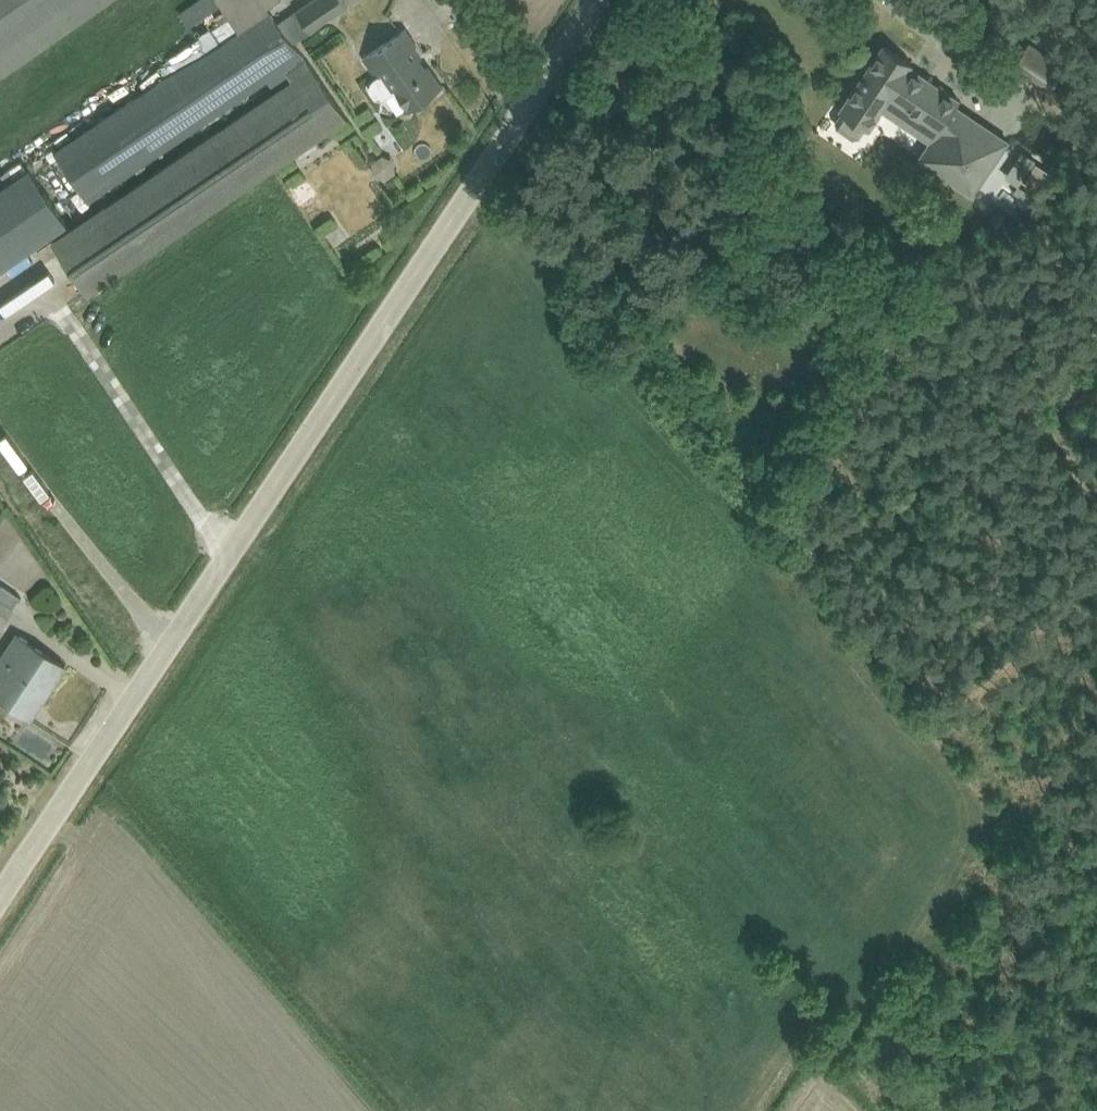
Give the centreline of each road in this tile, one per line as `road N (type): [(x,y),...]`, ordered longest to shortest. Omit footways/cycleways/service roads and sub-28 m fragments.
road 1 (tertiary): [(528,85),(355,363),(0,893)]
road 2 (track): [(1096,489),(898,241)]

